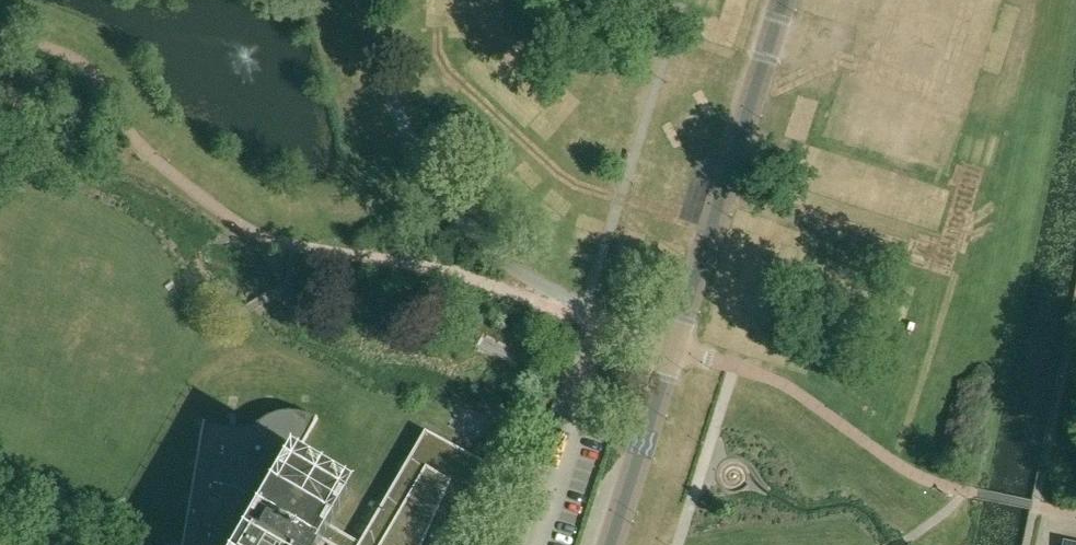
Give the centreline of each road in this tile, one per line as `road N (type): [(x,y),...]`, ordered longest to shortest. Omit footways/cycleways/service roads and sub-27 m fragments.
road 1 (residential): [(610,544),(783,0)]

